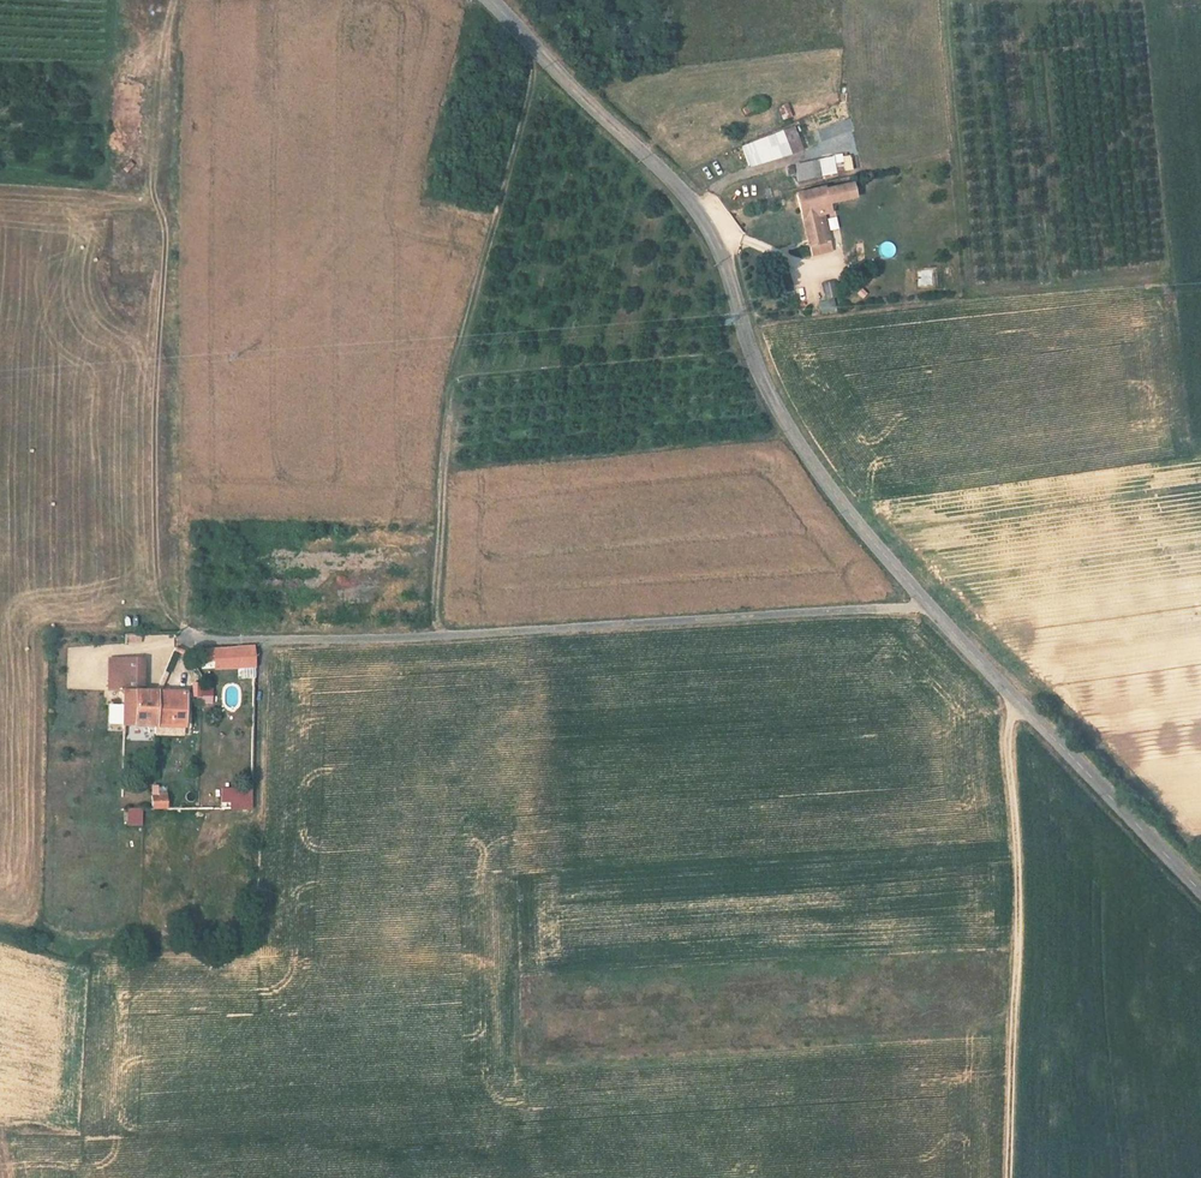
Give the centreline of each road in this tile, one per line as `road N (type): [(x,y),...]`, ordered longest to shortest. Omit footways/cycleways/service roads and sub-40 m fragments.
road 1 (tertiary): [(930,604),(797,441),(755,367),(714,242),(694,210),(491,0)]
road 2 (residential): [(176,645),(930,604)]
road 3 (track): [(441,636),(434,614),(455,364),(536,51)]
road 4 (track): [(1005,1177),(1015,895),(1008,743),(1015,701)]
road 5 (tertiary): [(1200,895),(930,604)]

